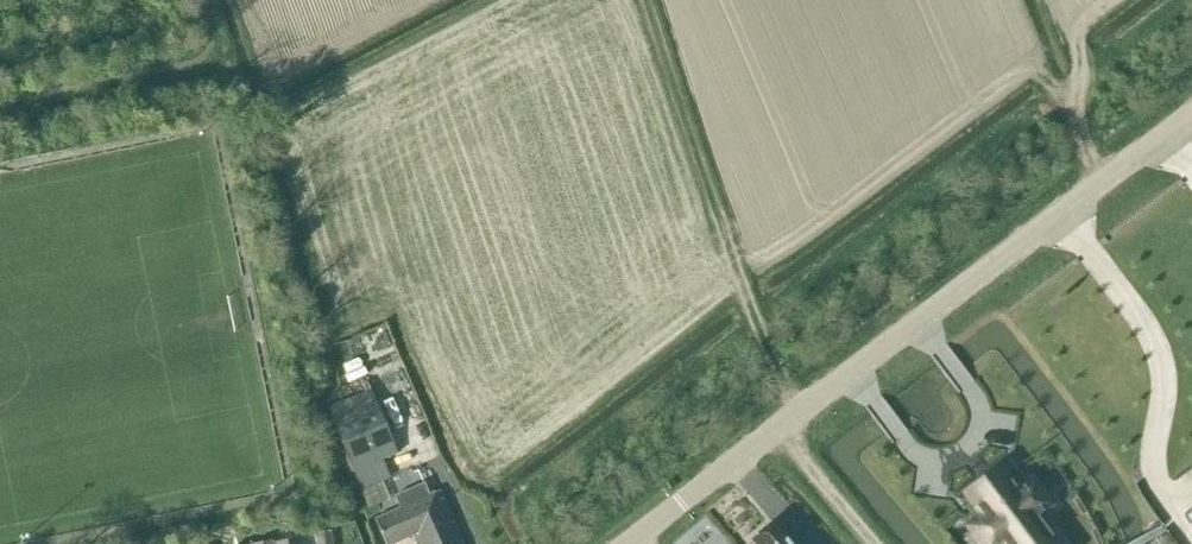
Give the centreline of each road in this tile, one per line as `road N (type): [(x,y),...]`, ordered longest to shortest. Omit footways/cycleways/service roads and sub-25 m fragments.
road 1 (tertiary): [(628,543),(1191,111)]
road 2 (track): [(801,414),(744,291),(646,0)]
road 3 (track): [(781,430),(878,543)]

